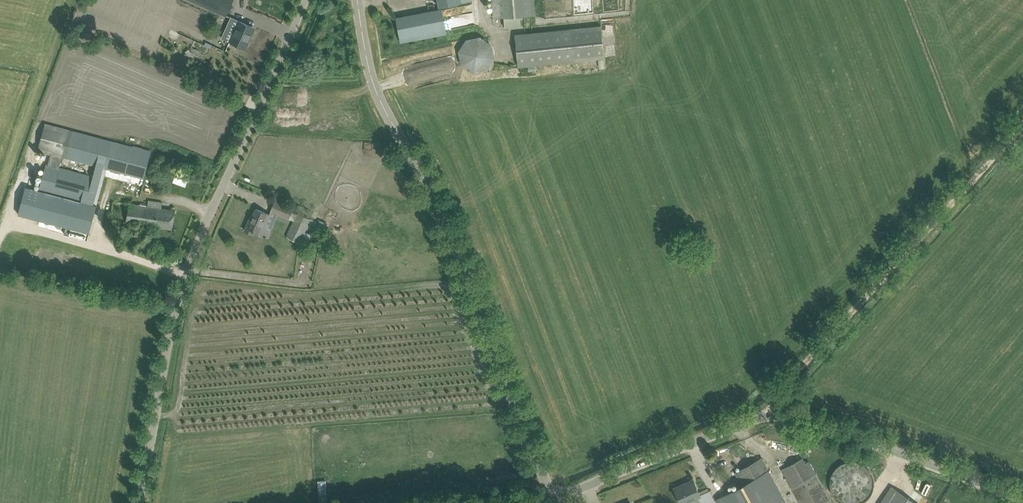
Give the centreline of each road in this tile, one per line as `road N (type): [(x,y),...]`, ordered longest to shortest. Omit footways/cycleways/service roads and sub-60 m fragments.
road 1 (unclassified): [(554,496),(440,209),(373,83),(358,0)]
road 2 (unclassified): [(140,502),(169,349),(201,245),(305,0)]
road 3 (track): [(801,407),(799,384),(1022,134)]
road 4 (unclassified): [(554,496),(763,414),(801,407)]
road 5 (unclassified): [(1022,487),(801,407)]

